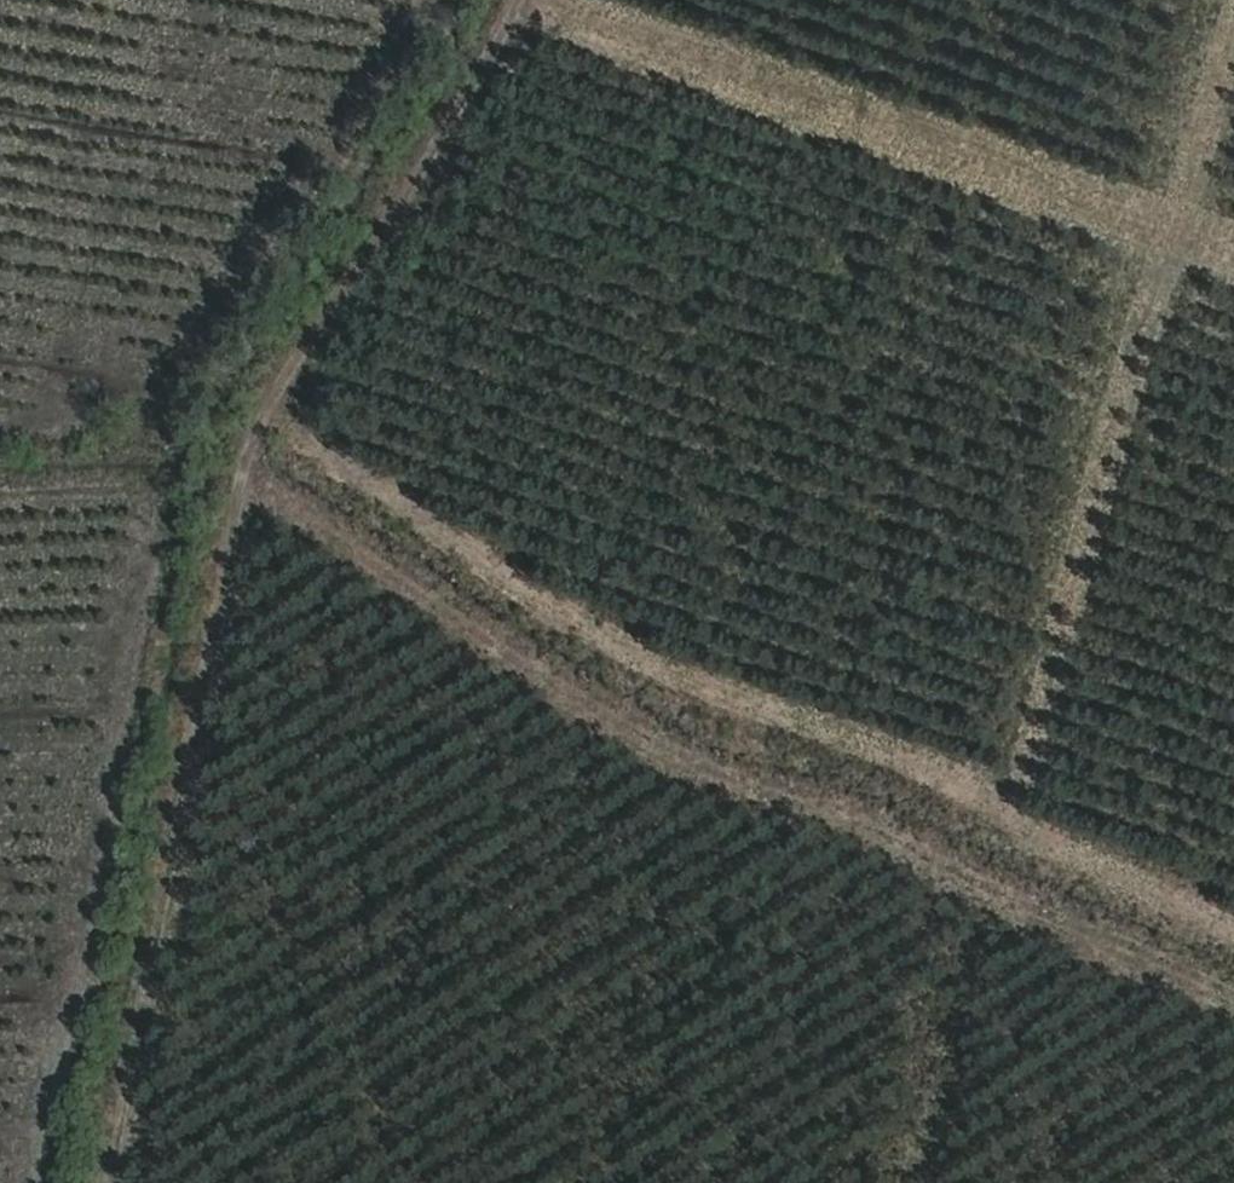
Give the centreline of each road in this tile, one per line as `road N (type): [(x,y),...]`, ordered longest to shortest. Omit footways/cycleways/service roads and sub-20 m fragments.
road 1 (track): [(190,1182),(339,456),(565,0)]

